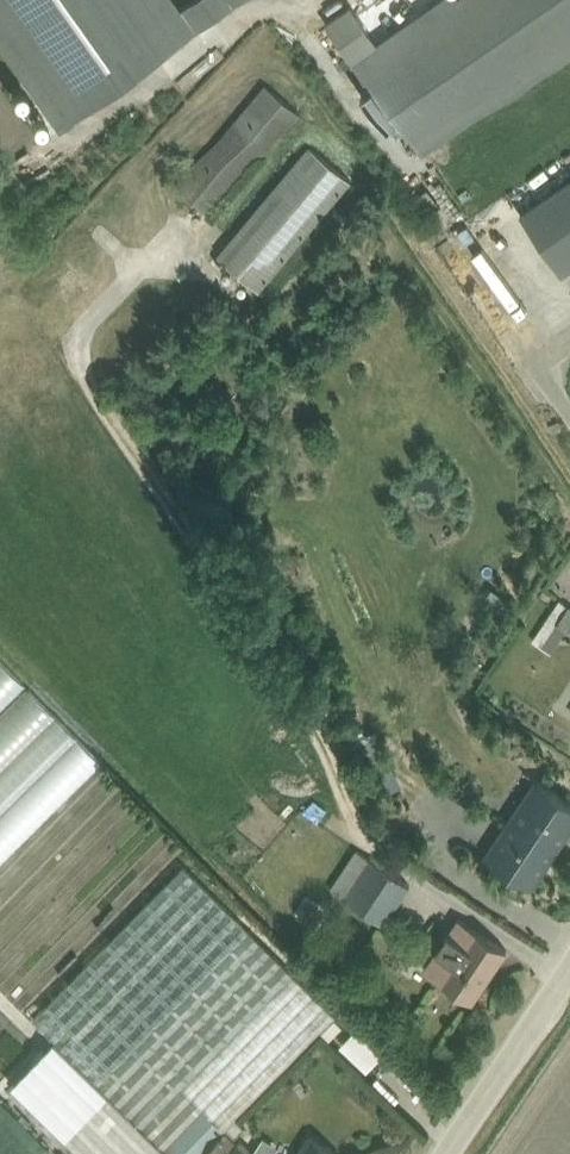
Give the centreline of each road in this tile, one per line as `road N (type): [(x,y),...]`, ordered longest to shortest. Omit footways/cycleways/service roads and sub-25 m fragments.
road 1 (tertiary): [(569,964),(443,1153)]

